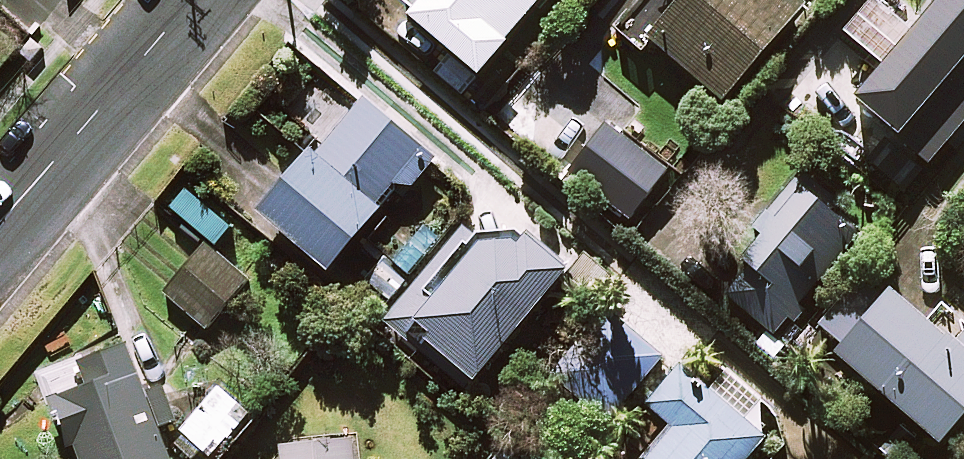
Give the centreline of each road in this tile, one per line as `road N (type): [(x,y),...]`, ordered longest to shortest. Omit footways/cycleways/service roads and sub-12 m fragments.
road 1 (tertiary): [(0,226),(187,0)]

